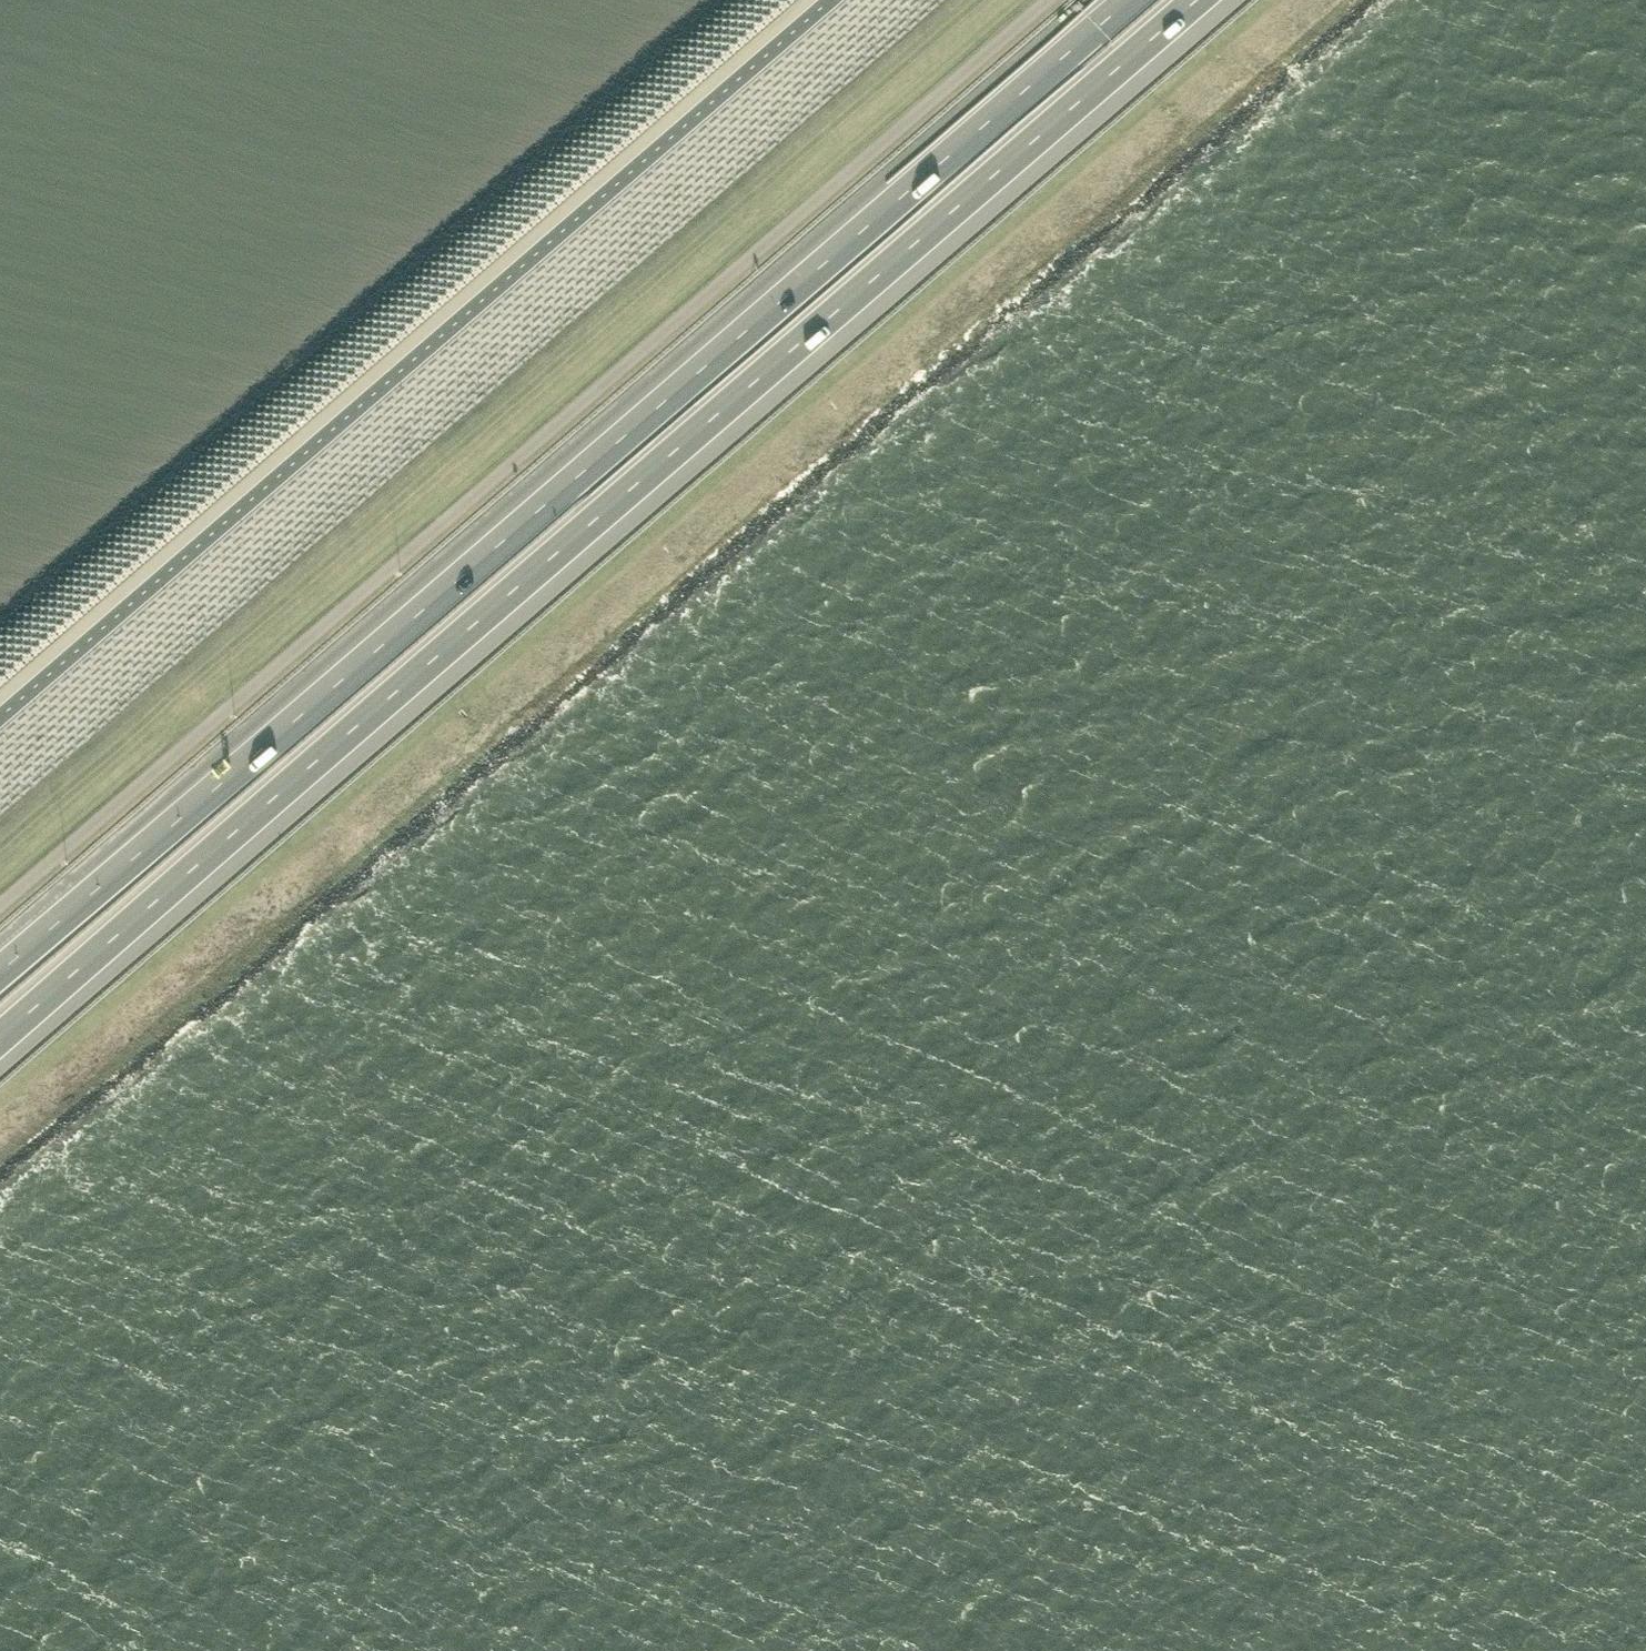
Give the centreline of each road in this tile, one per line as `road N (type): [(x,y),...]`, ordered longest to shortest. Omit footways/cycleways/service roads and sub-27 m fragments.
road 1 (motorway): [(0,1038),(1198,0)]
road 2 (motorway): [(1129,0),(0,975)]

